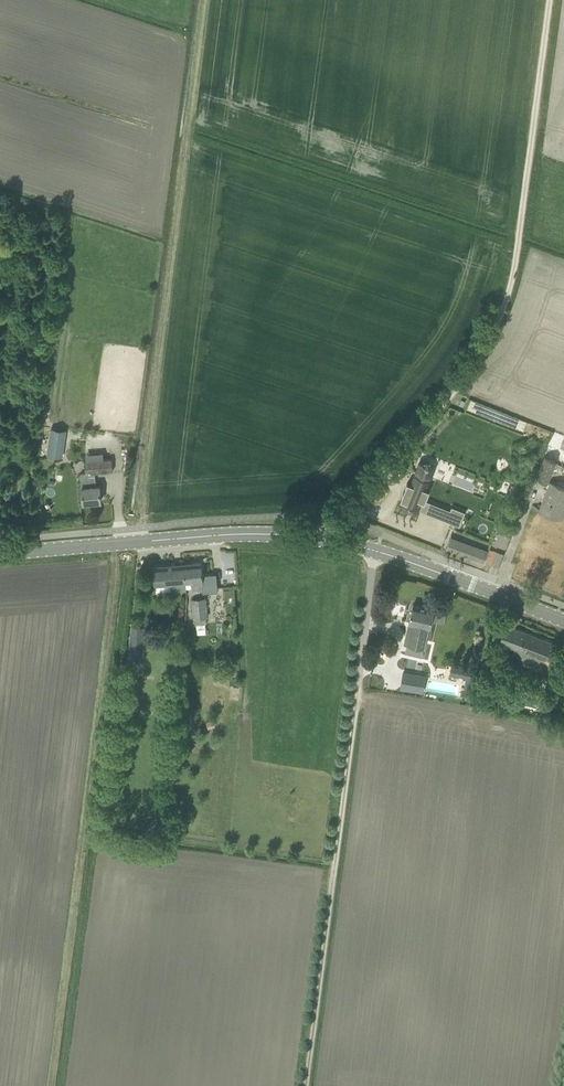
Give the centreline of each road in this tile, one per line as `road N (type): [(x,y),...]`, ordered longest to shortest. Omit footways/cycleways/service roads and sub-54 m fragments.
road 1 (track): [(551,0),(531,174),(503,310),(482,356),(343,521)]
road 2 (secondary): [(563,622),(336,541),(237,533),(0,552)]
road 3 (track): [(381,534),(305,1085)]

